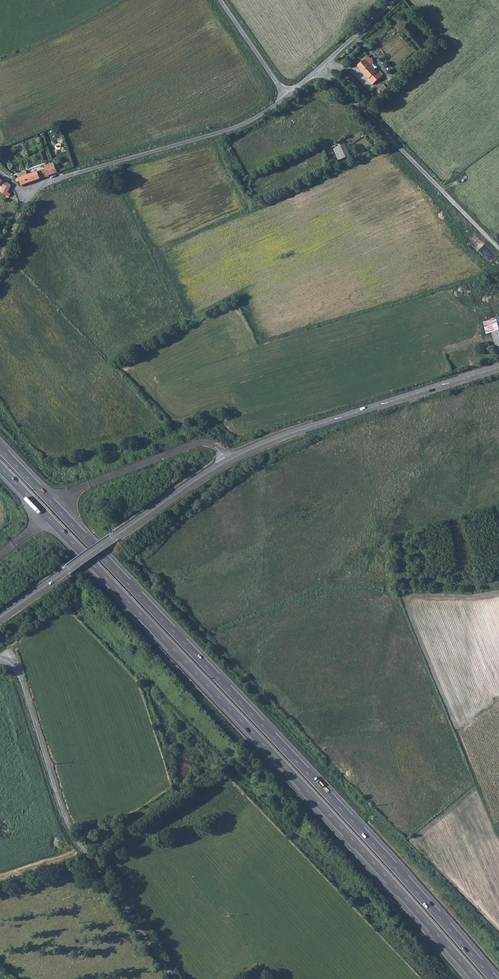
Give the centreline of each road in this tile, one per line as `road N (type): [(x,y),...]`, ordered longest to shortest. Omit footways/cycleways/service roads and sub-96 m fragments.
road 1 (motorway): [(493,978),(0,448)]
road 2 (motorway): [(0,467),(476,978)]
road 3 (tertiary): [(0,619),(228,461),(498,367)]
road 4 (unclassified): [(0,662),(21,677),(77,841),(173,978)]
road 5 (unclassified): [(27,196),(244,126),(284,99)]
road 6 (unclassified): [(322,70),(498,249)]
road 7 (unclassified): [(216,0),(284,99)]

